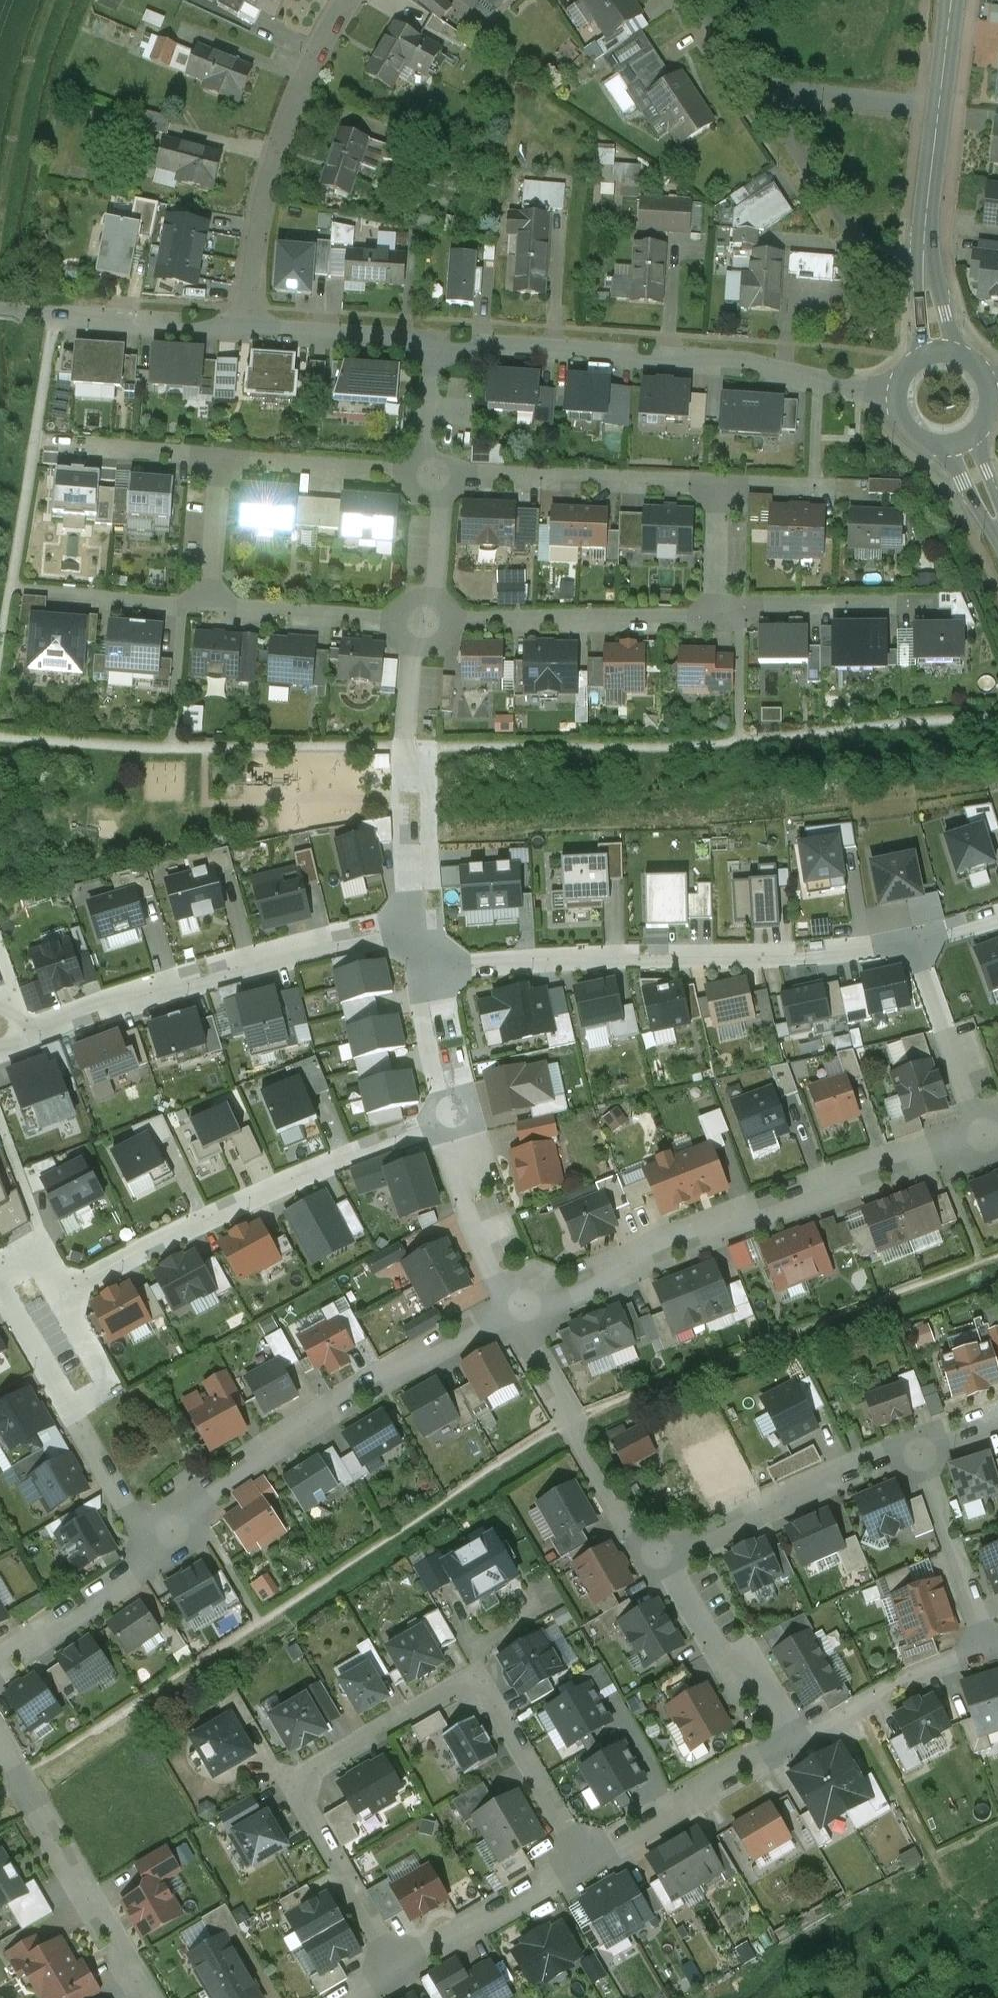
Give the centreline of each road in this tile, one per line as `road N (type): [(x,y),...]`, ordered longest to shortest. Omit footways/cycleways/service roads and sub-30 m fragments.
road 1 (residential): [(401,1971),(292,1785),(434,1702),(479,1676),(586,1863)]
road 2 (residential): [(983,1135),(513,1310)]
road 3 (residential): [(427,973),(916,941)]
road 4 (residential): [(432,342),(758,363),(898,394)]
road 5 (residential): [(513,1310),(208,1486),(189,1500),(154,1558)]
road 6 (residential): [(406,934),(246,963),(0,1054)]
road 7 (residential): [(451,1120),(239,1204),(66,1295)]
road 8 (residential): [(243,330),(269,175),(303,82),(348,0)]
road 9 (unclassified): [(697,0),(752,85),(939,110)]
road 10 (residential): [(657,1553),(634,1541),(603,1488),(513,1310)]
road 11 (residential): [(425,623),(711,618)]
road 12 (residential): [(921,1454),(844,1472),(657,1553)]
road 13 (residential): [(0,1750),(136,1997)]
road 14 (residential): [(712,480),(432,476)]
road 15 (tertiary): [(939,353),(924,245),(939,110)]
road 16 (residential): [(0,311),(243,330)]
road 17 (residential): [(794,1740),(586,1863)]
road 18 (residential): [(794,1740),(752,1665),(718,1652),(657,1553)]
road 19 (residential): [(425,623),(210,607)]
road 20 (residential): [(989,1651),(935,1667),(794,1740)]
road 21 (residential): [(586,1863),(401,1971)]
road 22 (residential): [(432,476),(224,459)]
road 23 (residential): [(989,1651),(921,1454)]
road 24 (residential): [(916,941),(983,1135)]
road 25 (residential): [(404,741),(406,934)]
road 26 (residential): [(243,330),(432,342)]
road 27 (residential): [(711,618),(765,608),(896,606)]
road 28 (residential): [(154,1558),(0,1662)]
road 29 (residential): [(210,607),(45,593)]
road 30 (residential): [(75,1421),(154,1558)]
road 31 (residential): [(427,973),(451,1120)]
road 32 (residential): [(432,476),(436,588),(425,623)]
road 33 (residential): [(224,459),(76,445)]
road 34 (residential): [(224,459),(210,607)]
road 35 (residential): [(712,480),(711,618)]
road 36 (residential): [(432,342),(432,476)]
road 37 (residential): [(425,623),(411,663),(404,741)]

